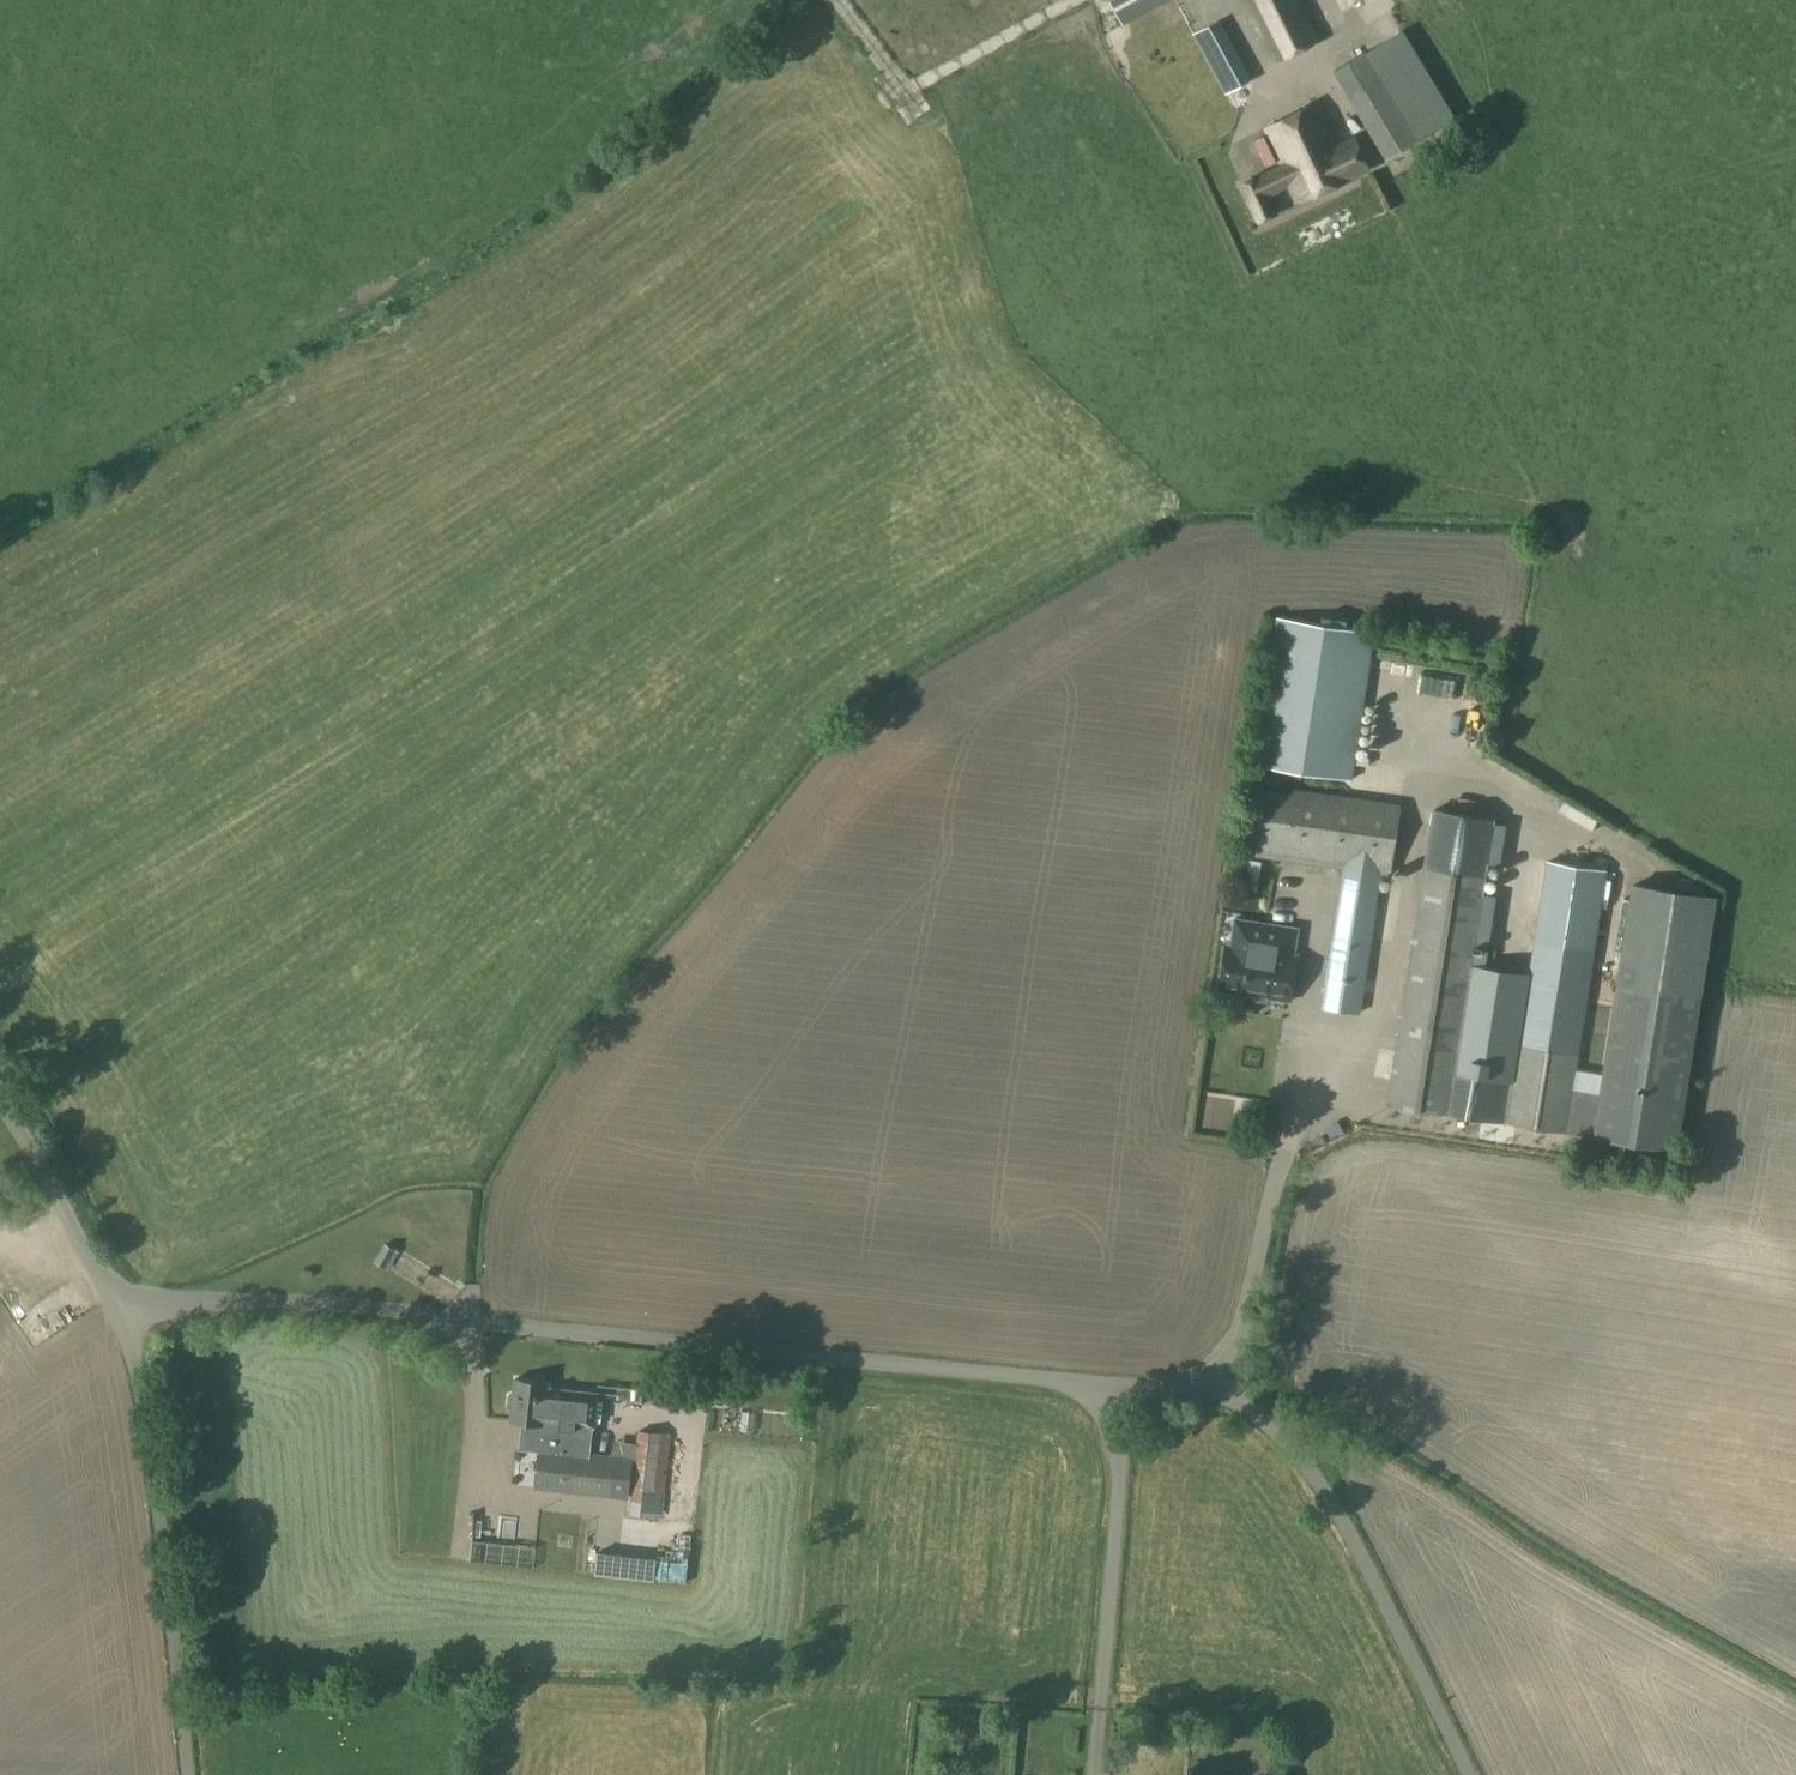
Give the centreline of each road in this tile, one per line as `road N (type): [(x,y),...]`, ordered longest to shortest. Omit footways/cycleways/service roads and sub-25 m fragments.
road 1 (unclassified): [(1467,1774),(1334,1505),(1274,1428),(1211,1396),(346,1304),(122,1311)]
road 2 (unclassified): [(188,1774),(150,1435),(122,1311)]
road 3 (track): [(1071,0),(908,86),(842,0)]
road 4 (unclassified): [(122,1311),(0,1100)]

